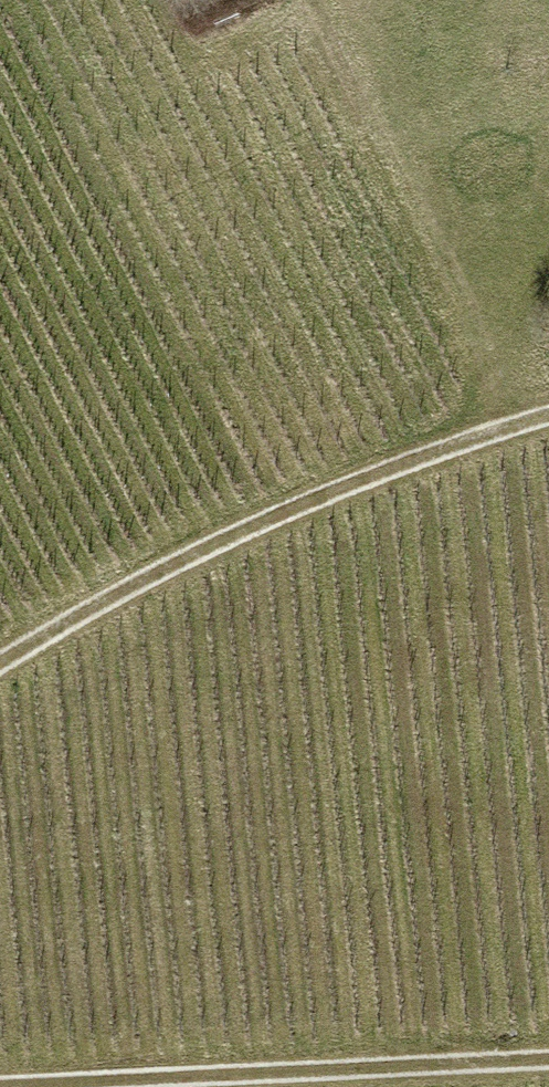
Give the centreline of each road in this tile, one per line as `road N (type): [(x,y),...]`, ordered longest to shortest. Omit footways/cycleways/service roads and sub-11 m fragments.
road 1 (track): [(0,662),(164,567),(279,513),(548,416)]
road 2 (track): [(0,1086),(548,1061)]
road 3 (track): [(516,425),(309,0)]

